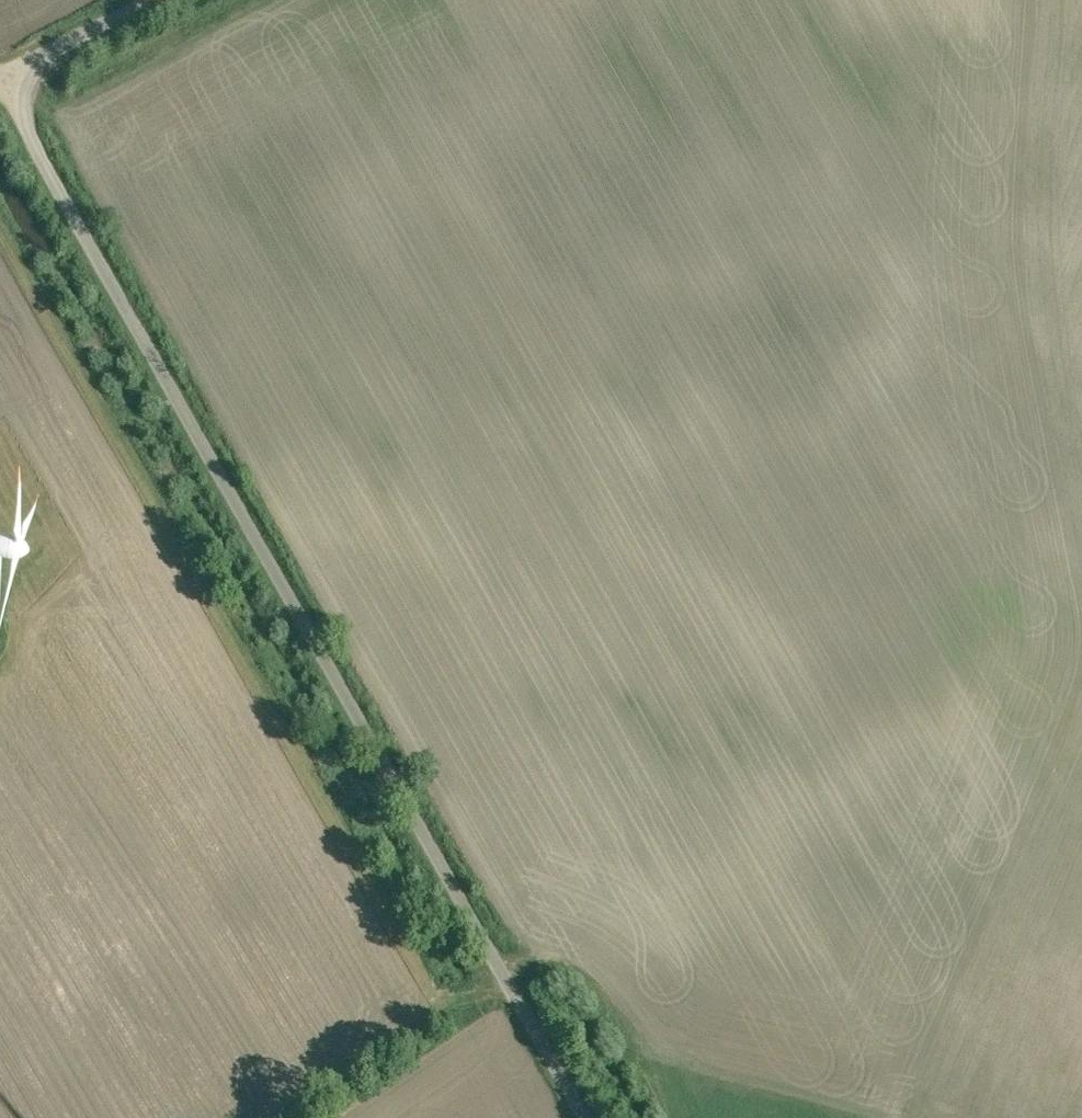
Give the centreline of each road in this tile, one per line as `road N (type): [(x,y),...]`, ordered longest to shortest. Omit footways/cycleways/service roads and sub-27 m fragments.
road 1 (unclassified): [(119,0),(6,62),(581,1117)]

